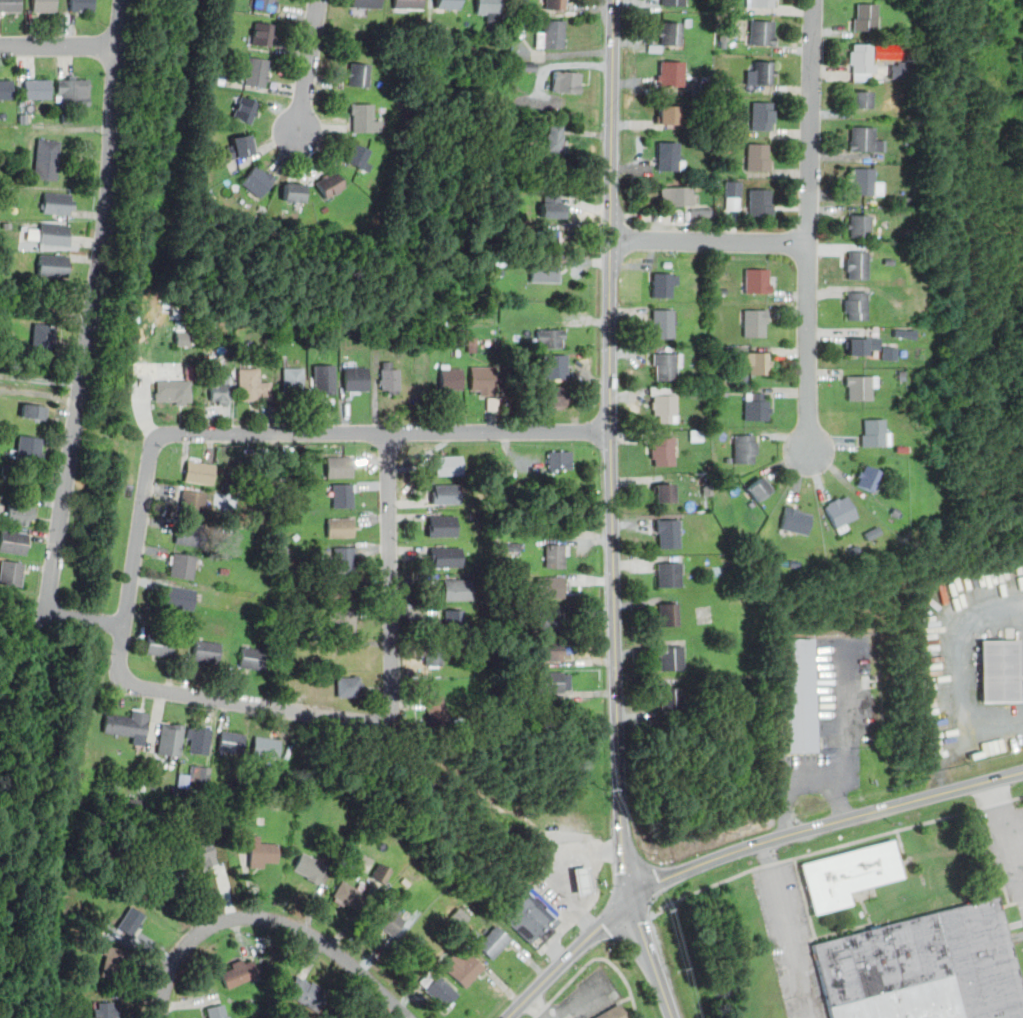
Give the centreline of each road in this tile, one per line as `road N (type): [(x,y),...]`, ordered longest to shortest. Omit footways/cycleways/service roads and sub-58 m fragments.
road 1 (tertiary): [(633,902),(621,816),(613,544),(614,0)]
road 2 (residential): [(48,615),(109,208),(123,0)]
road 3 (residential): [(816,0),(810,451)]
road 4 (residential): [(171,435),(611,431)]
road 5 (tertiary): [(633,902),(748,848),(1022,773)]
road 6 (residential): [(251,704),(134,686),(121,671),(154,447),(171,435)]
road 7 (residential): [(160,1017),(159,997),(179,955),(217,924),(238,918),(275,920),(313,936),(407,1017)]
road 8 (residential): [(393,703),(388,432)]
road 9 (residential): [(611,240),(809,244)]
road 10 (tertiary): [(510,1017),(633,902)]
road 11 (residential): [(251,704),(371,721),(393,703)]
road 12 (residential): [(300,133),(318,0)]
road 13 (tertiary): [(673,1017),(633,902)]

